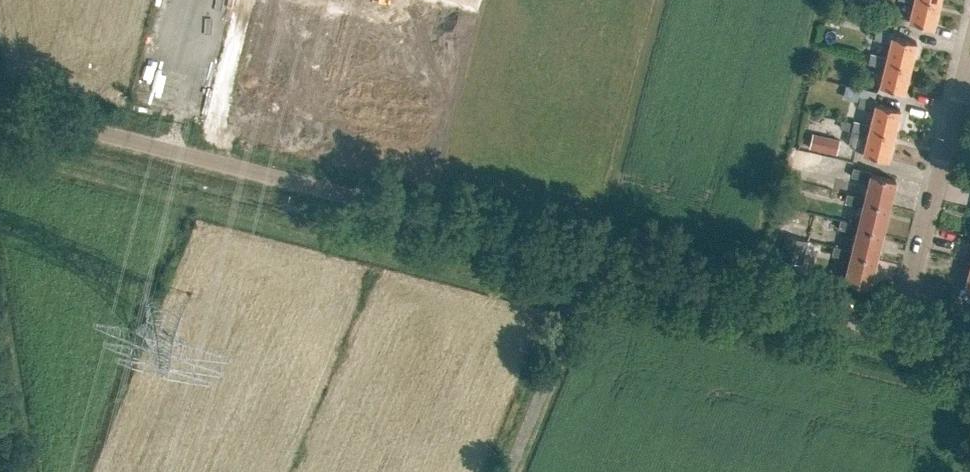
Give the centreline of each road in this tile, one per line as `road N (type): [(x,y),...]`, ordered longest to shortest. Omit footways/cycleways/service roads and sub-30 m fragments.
road 1 (unclassified): [(901,333),(0,106)]
road 2 (residential): [(901,333),(950,135)]

